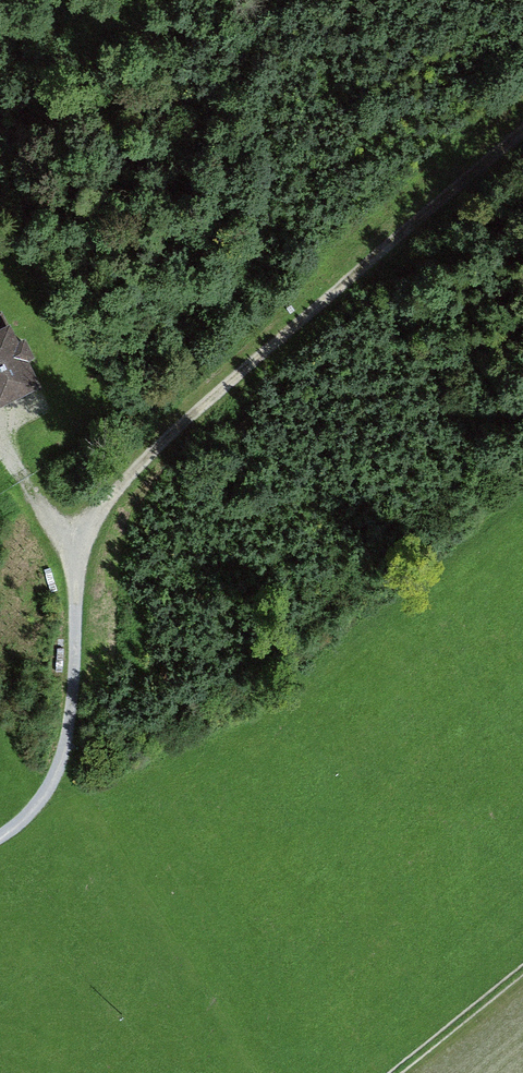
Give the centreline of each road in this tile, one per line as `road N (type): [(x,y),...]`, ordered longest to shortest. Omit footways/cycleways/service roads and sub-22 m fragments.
road 1 (track): [(522,133),(216,393),(96,515),(75,551),(72,710),(60,762),(39,805),(0,841)]
road 2 (track): [(522,971),(399,1072)]
road 3 (track): [(75,551),(0,435)]

